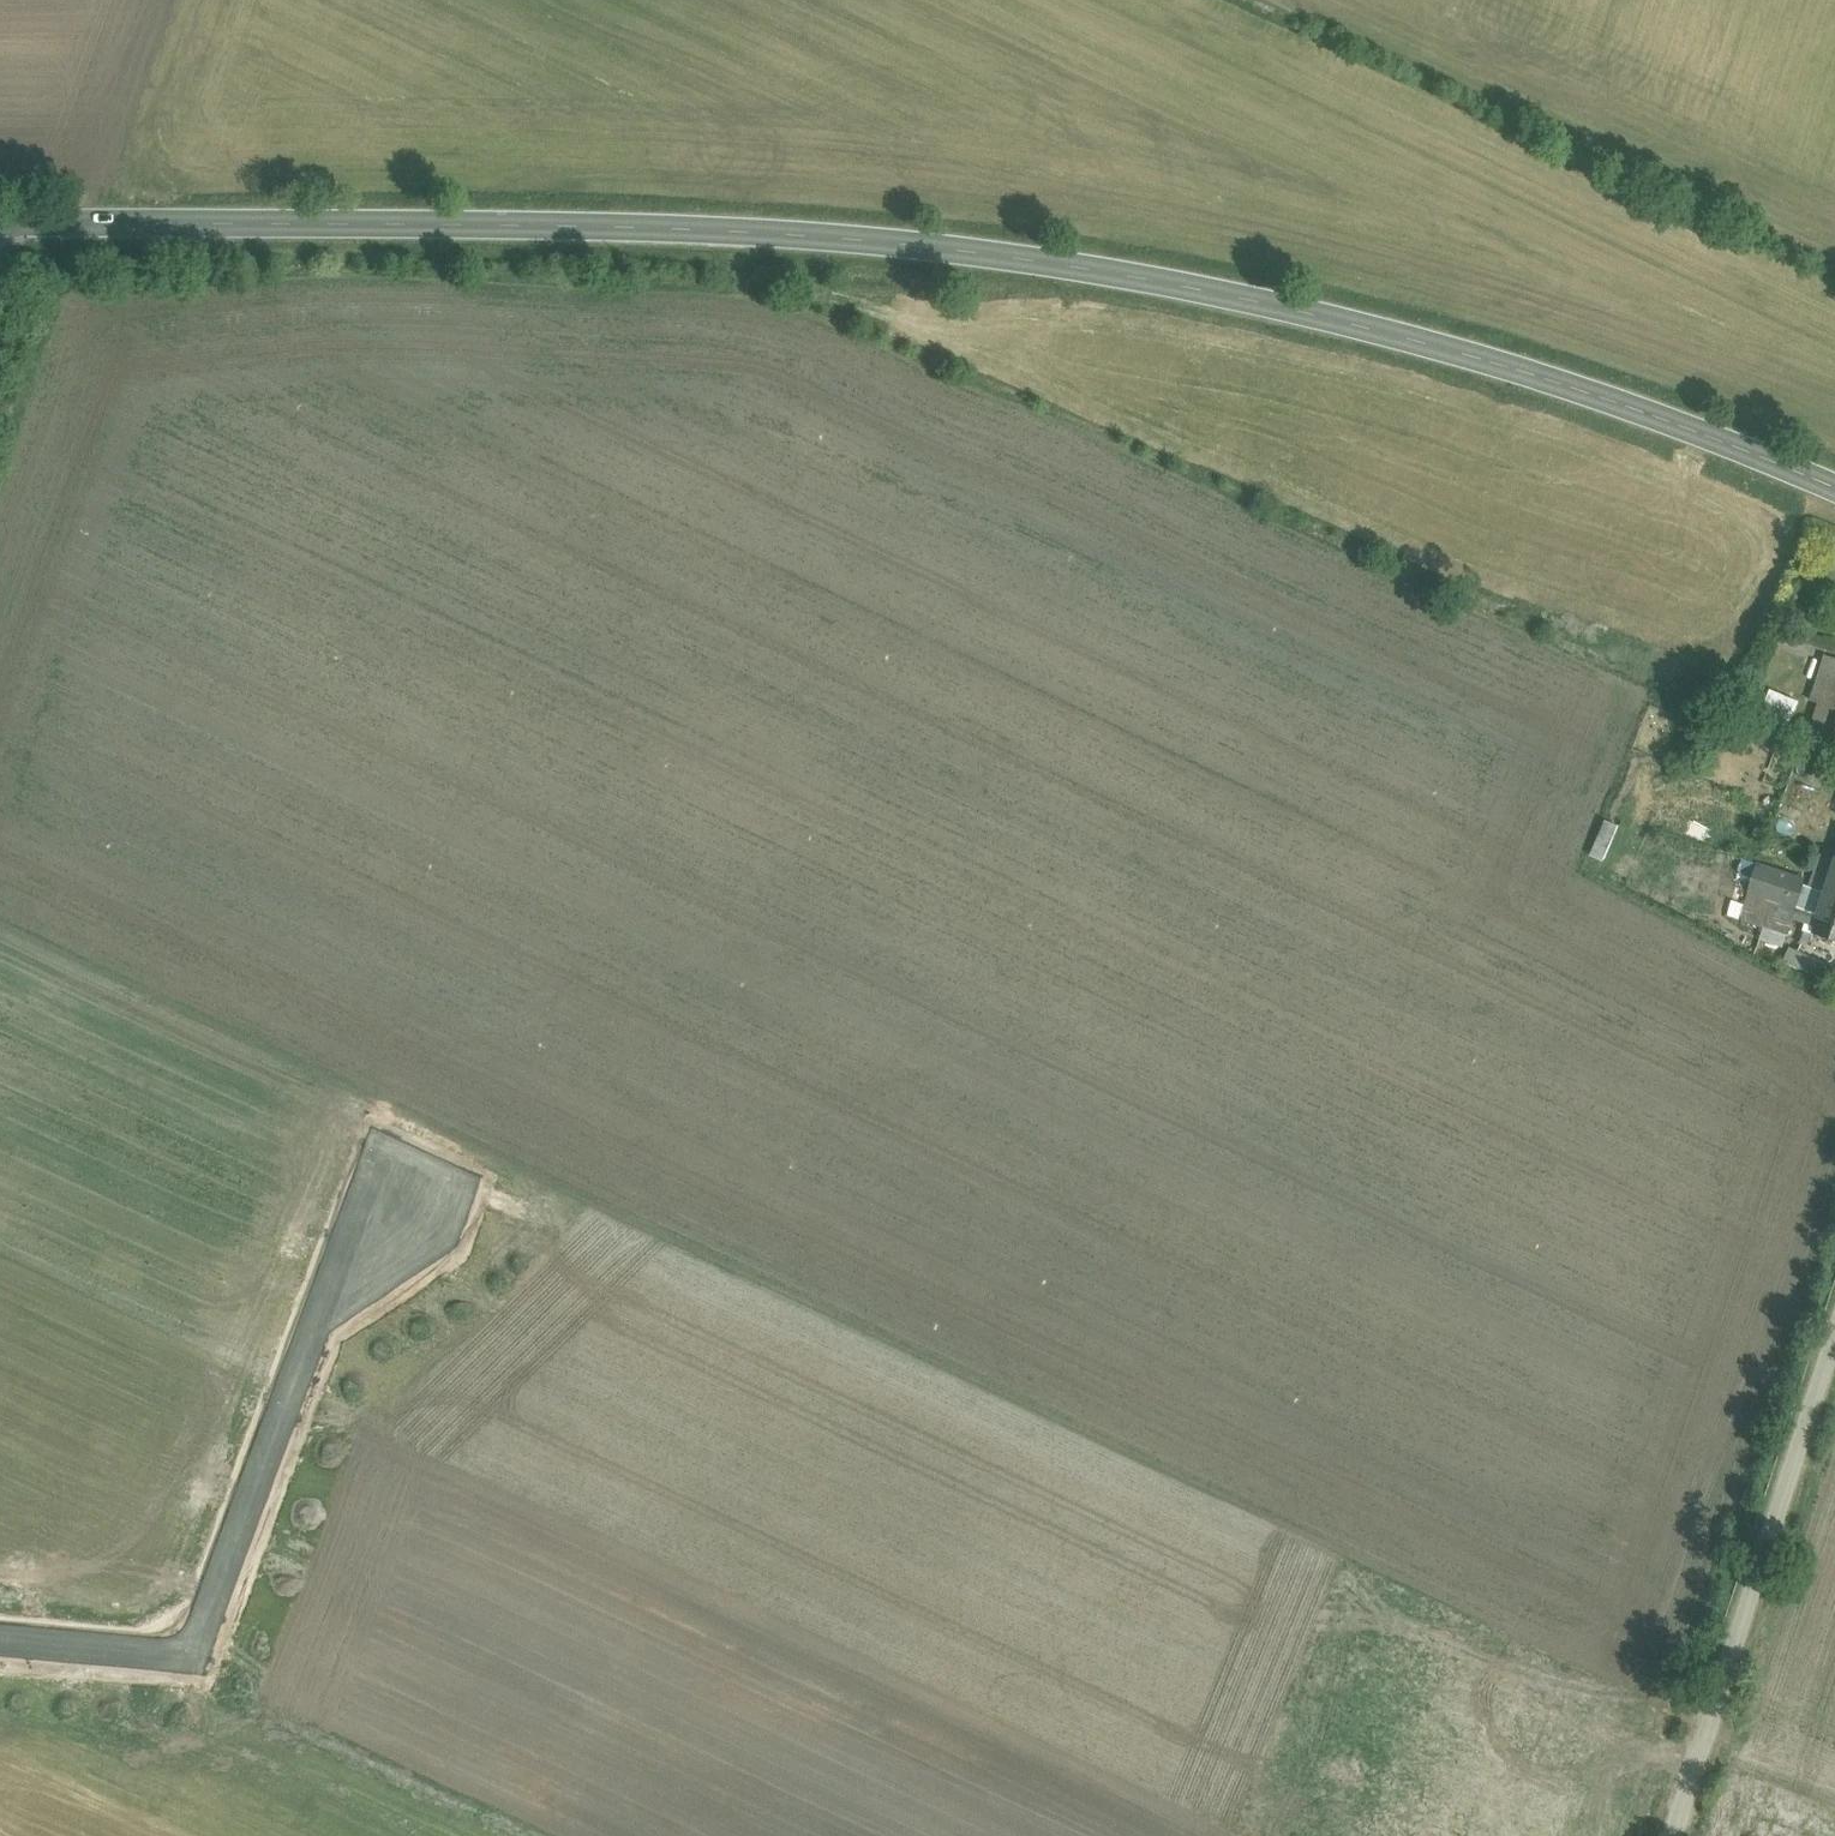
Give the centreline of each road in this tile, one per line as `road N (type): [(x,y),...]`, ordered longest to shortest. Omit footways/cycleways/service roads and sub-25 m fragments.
road 1 (tertiary): [(1834,487),(1516,369),(1192,287),(1043,262),(731,230),(0,224)]
road 2 (residential): [(0,1649),(139,1662),(185,1637),(214,1603),(359,1232)]
road 3 (unclassified): [(1834,1351),(1676,1835)]

